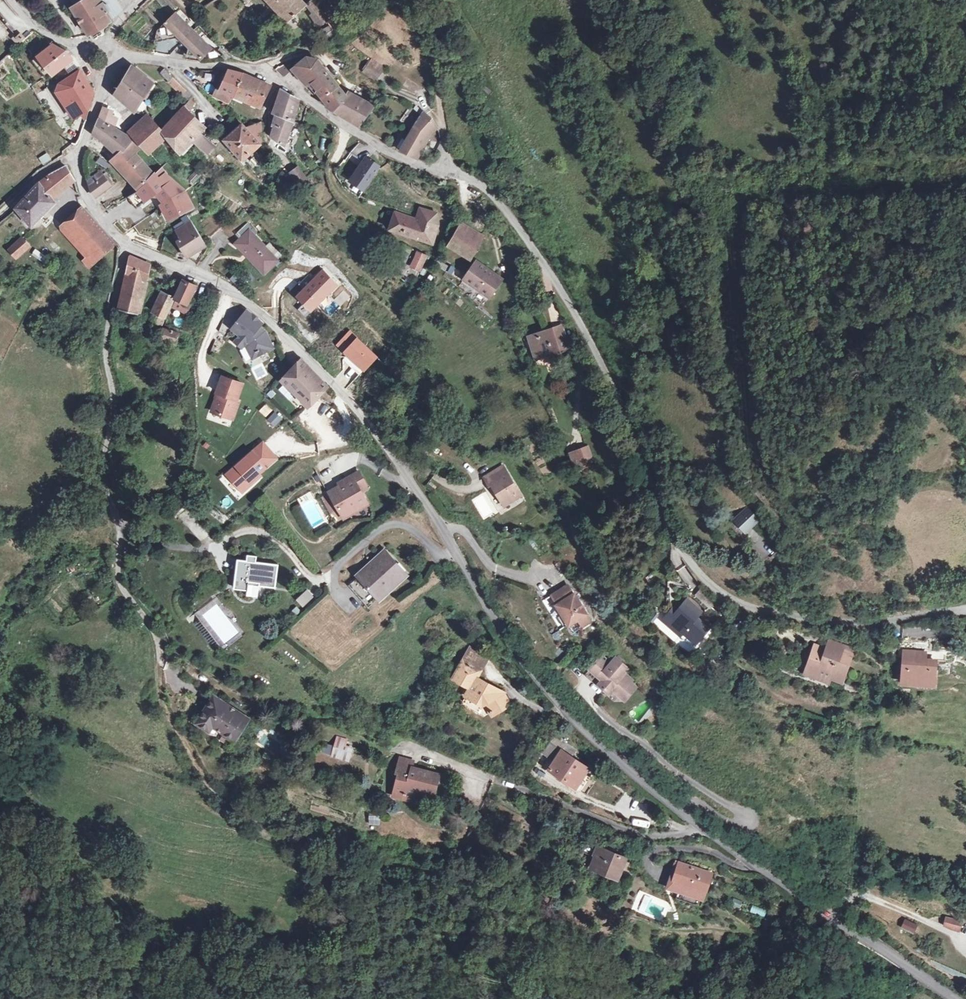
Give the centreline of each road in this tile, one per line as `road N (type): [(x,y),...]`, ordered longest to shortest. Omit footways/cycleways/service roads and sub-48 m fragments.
road 1 (unclassified): [(126,246),(213,280),(306,352),(403,467),(520,657),(623,765),(956,998)]
road 2 (unclassified): [(965,609),(844,622),(752,608),(726,596),(688,560),(667,525),(609,379),(563,295),(505,210),(473,180),(379,146),(255,73),(110,55)]
road 3 (unclassified): [(118,528),(103,479),(114,398),(105,340),(126,246)]
road 4 (track): [(211,789),(163,705),(157,636),(119,579),(118,528)]
road 5 (unclassified): [(110,55),(72,157),(86,195),(126,246)]
road 6 (track): [(448,172),(437,72),(422,15),(426,0)]

